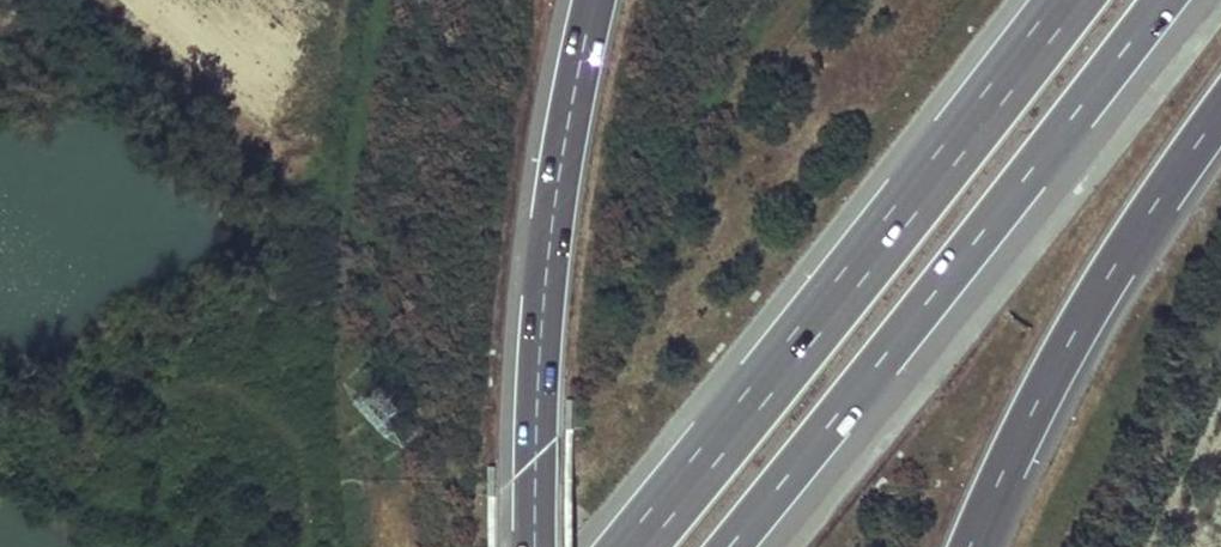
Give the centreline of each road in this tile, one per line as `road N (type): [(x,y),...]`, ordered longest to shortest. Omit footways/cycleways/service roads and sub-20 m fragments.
road 1 (motorway): [(1068,0),(633,546)]
road 2 (motorway): [(728,546),(1159,0)]
road 3 (motorway): [(591,0),(538,281),(532,546)]
road 4 (motorway): [(970,546),(1099,288),(1220,108)]

